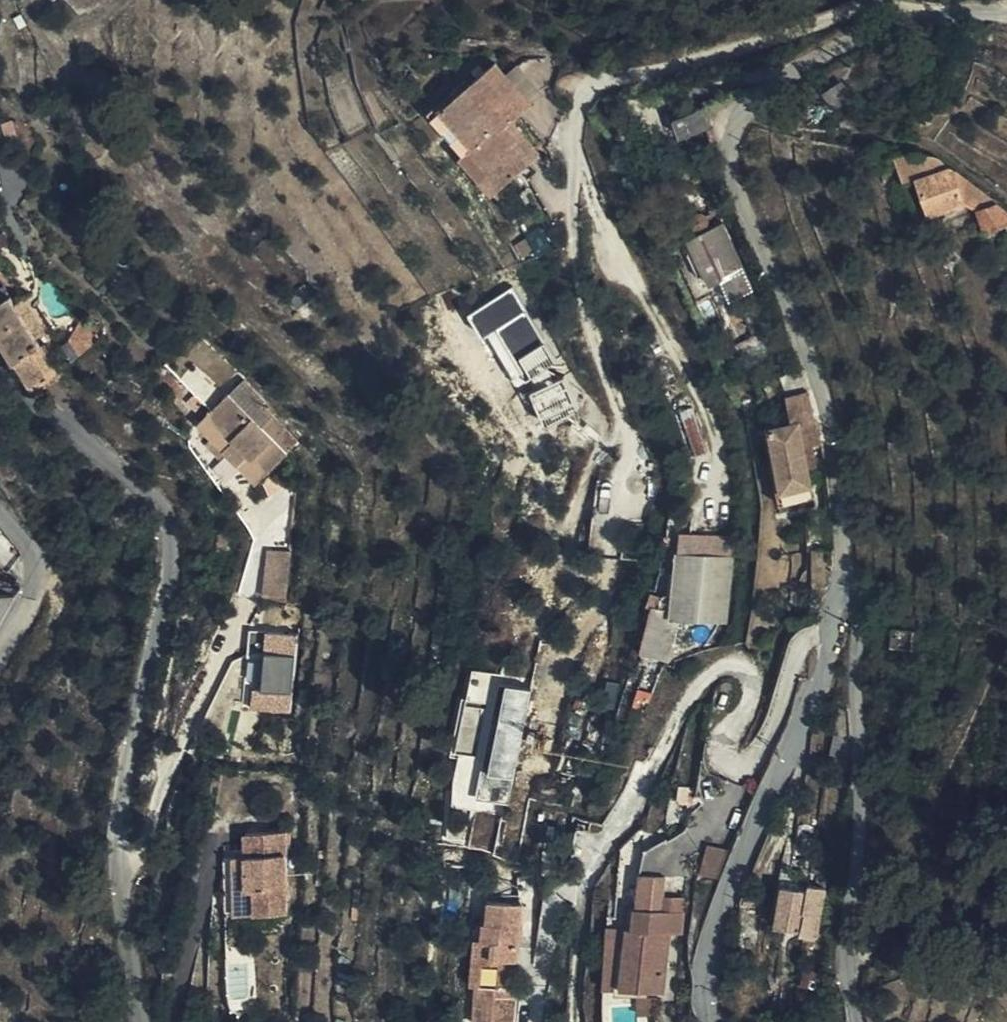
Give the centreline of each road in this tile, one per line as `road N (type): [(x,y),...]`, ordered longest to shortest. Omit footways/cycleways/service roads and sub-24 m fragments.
road 1 (residential): [(1006,15),(933,6),(881,15),(840,27),(779,64),(769,81),(820,226),(844,374),(851,464),(839,596)]
road 2 (residential): [(0,362),(81,438),(164,496),(172,514),(172,601),(128,803),(130,912),(148,1021)]
road 3 (residential): [(839,596),(814,698),(713,968),(717,1021)]
road 4 (unclassified): [(839,596),(856,603),(861,746),(848,1006),(854,1021)]
road 5 (residential): [(0,649),(36,586),(37,564),(32,543),(0,508)]

